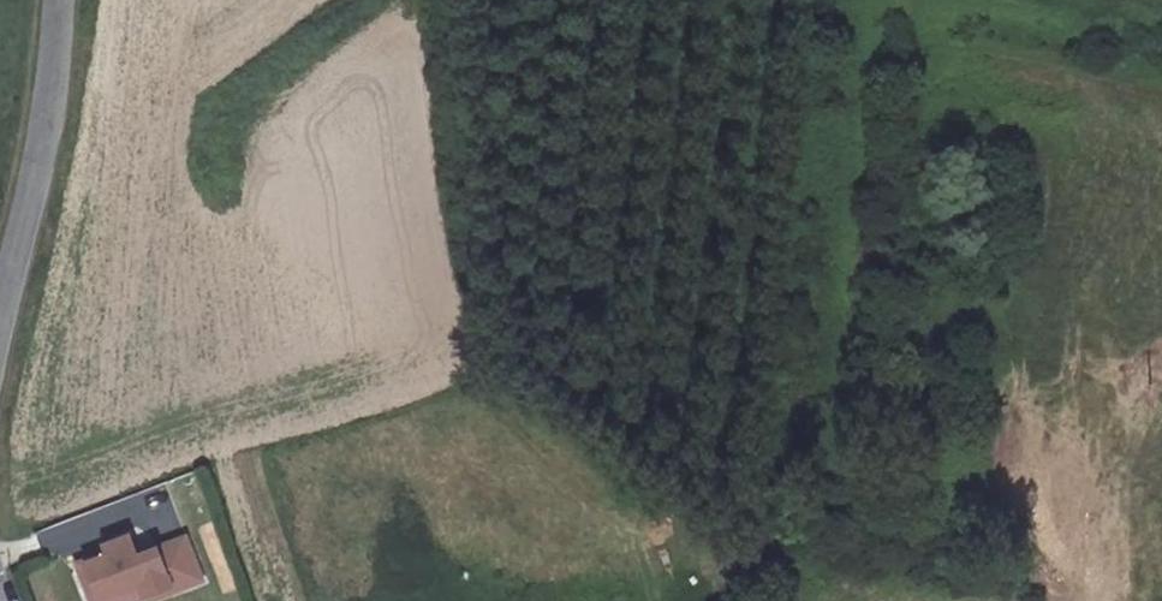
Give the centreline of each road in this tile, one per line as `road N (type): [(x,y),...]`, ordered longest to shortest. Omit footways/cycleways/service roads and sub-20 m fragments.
road 1 (residential): [(0,310),(51,114),(58,0)]

